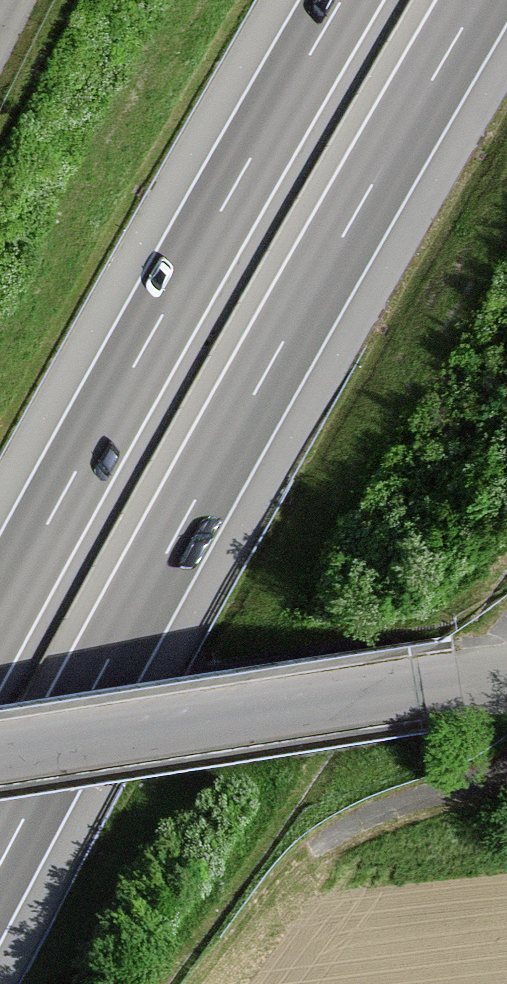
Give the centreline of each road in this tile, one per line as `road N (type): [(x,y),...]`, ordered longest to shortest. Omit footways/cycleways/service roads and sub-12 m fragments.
road 1 (motorway): [(0,865),(479,0)]
road 2 (motorway): [(342,0),(0,612)]
road 3 (unclassified): [(0,755),(506,673)]

